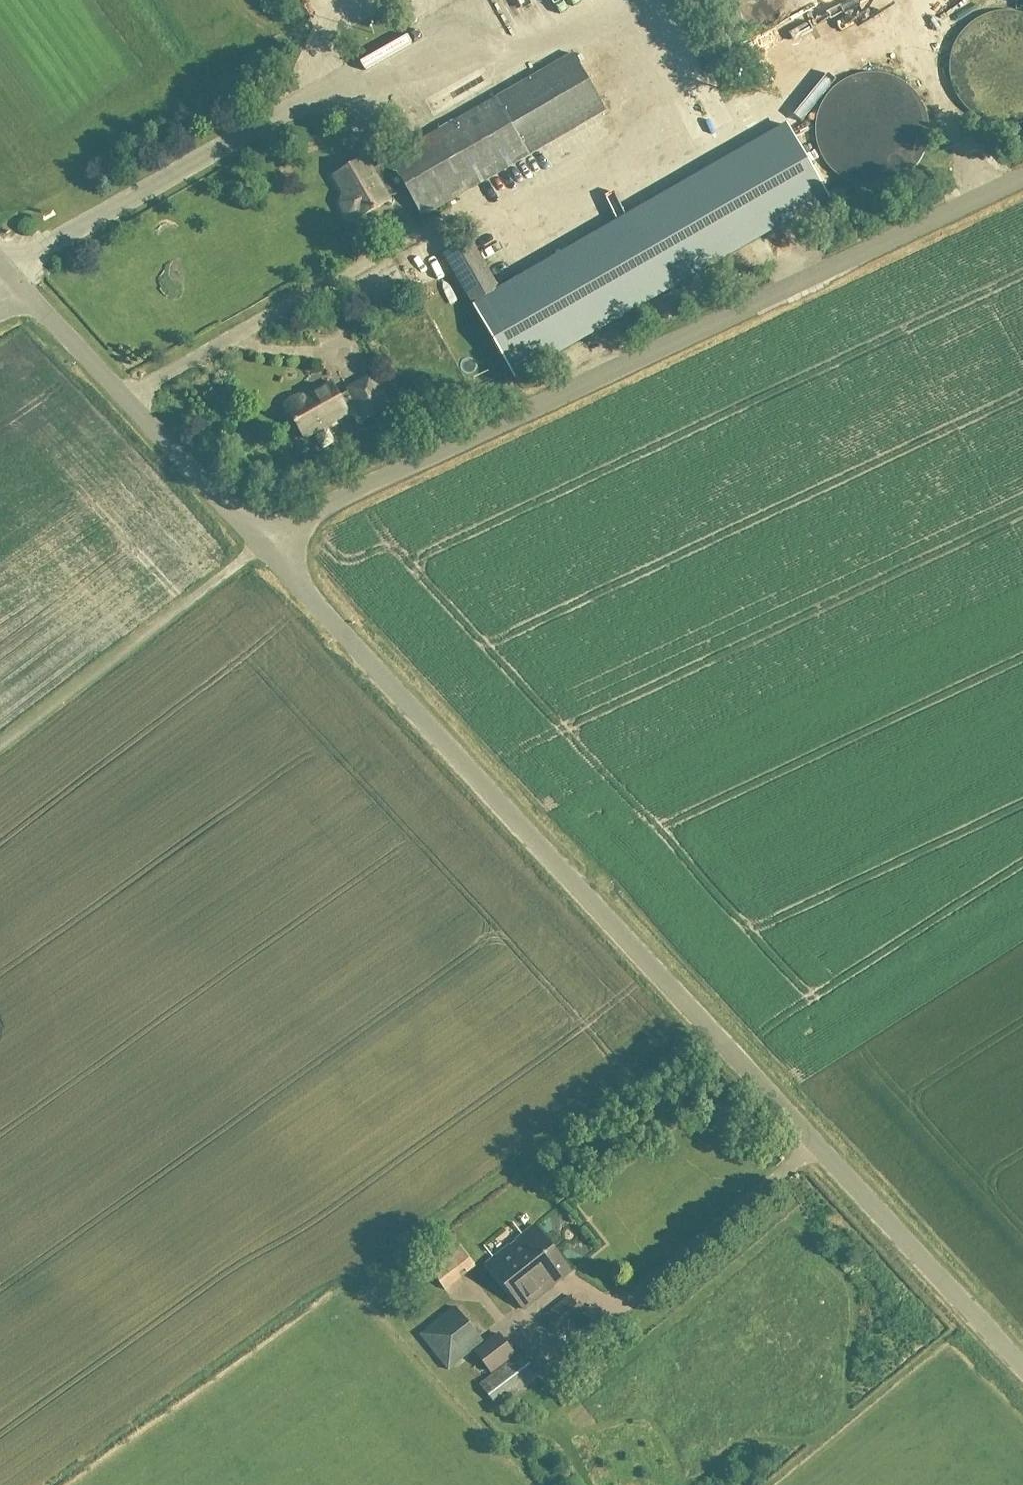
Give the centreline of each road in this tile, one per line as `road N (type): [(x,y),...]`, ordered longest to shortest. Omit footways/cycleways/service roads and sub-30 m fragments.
road 1 (unclassified): [(1022,1362),(256,533)]
road 2 (unclassified): [(256,533),(1022,176)]
road 3 (unclassified): [(256,533),(18,288)]

